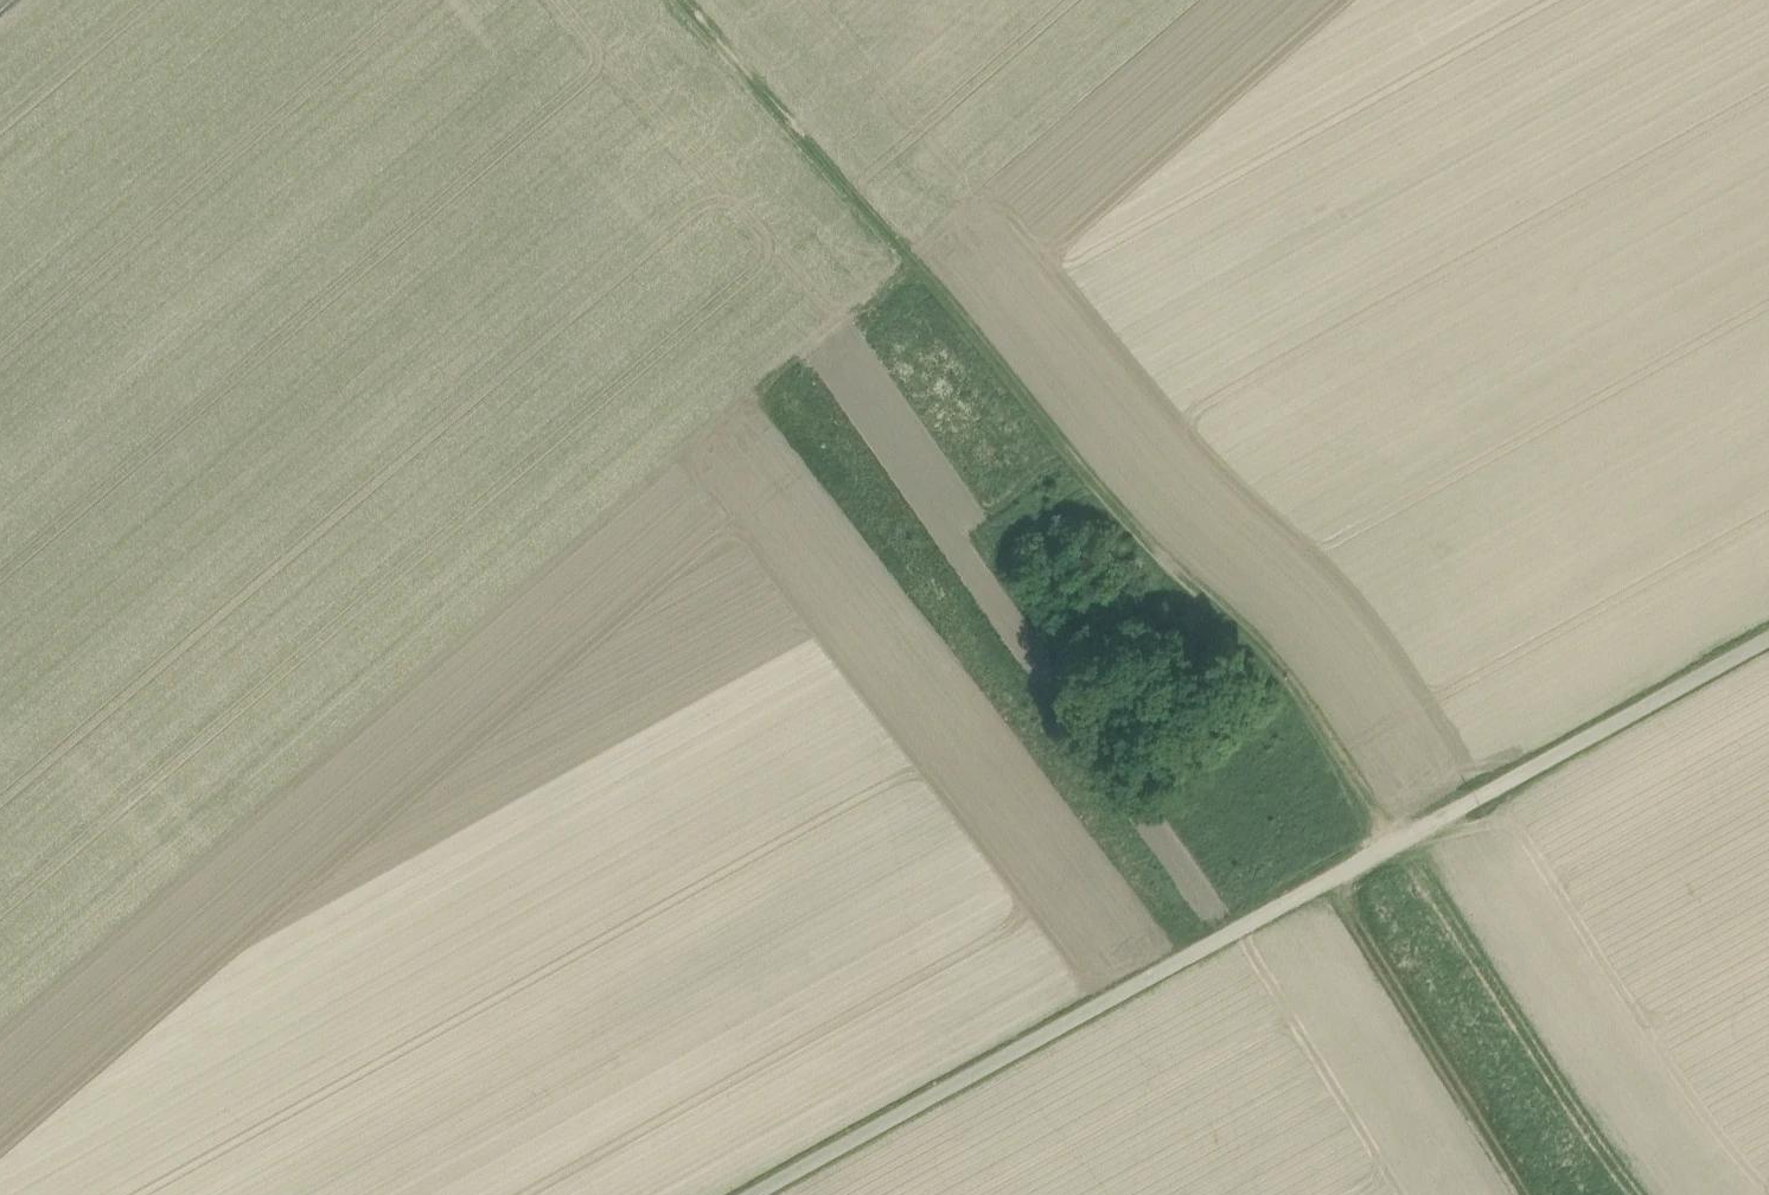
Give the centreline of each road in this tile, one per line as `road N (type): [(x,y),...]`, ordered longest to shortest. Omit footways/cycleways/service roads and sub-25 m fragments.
road 1 (track): [(1768,648),(777,1194)]

